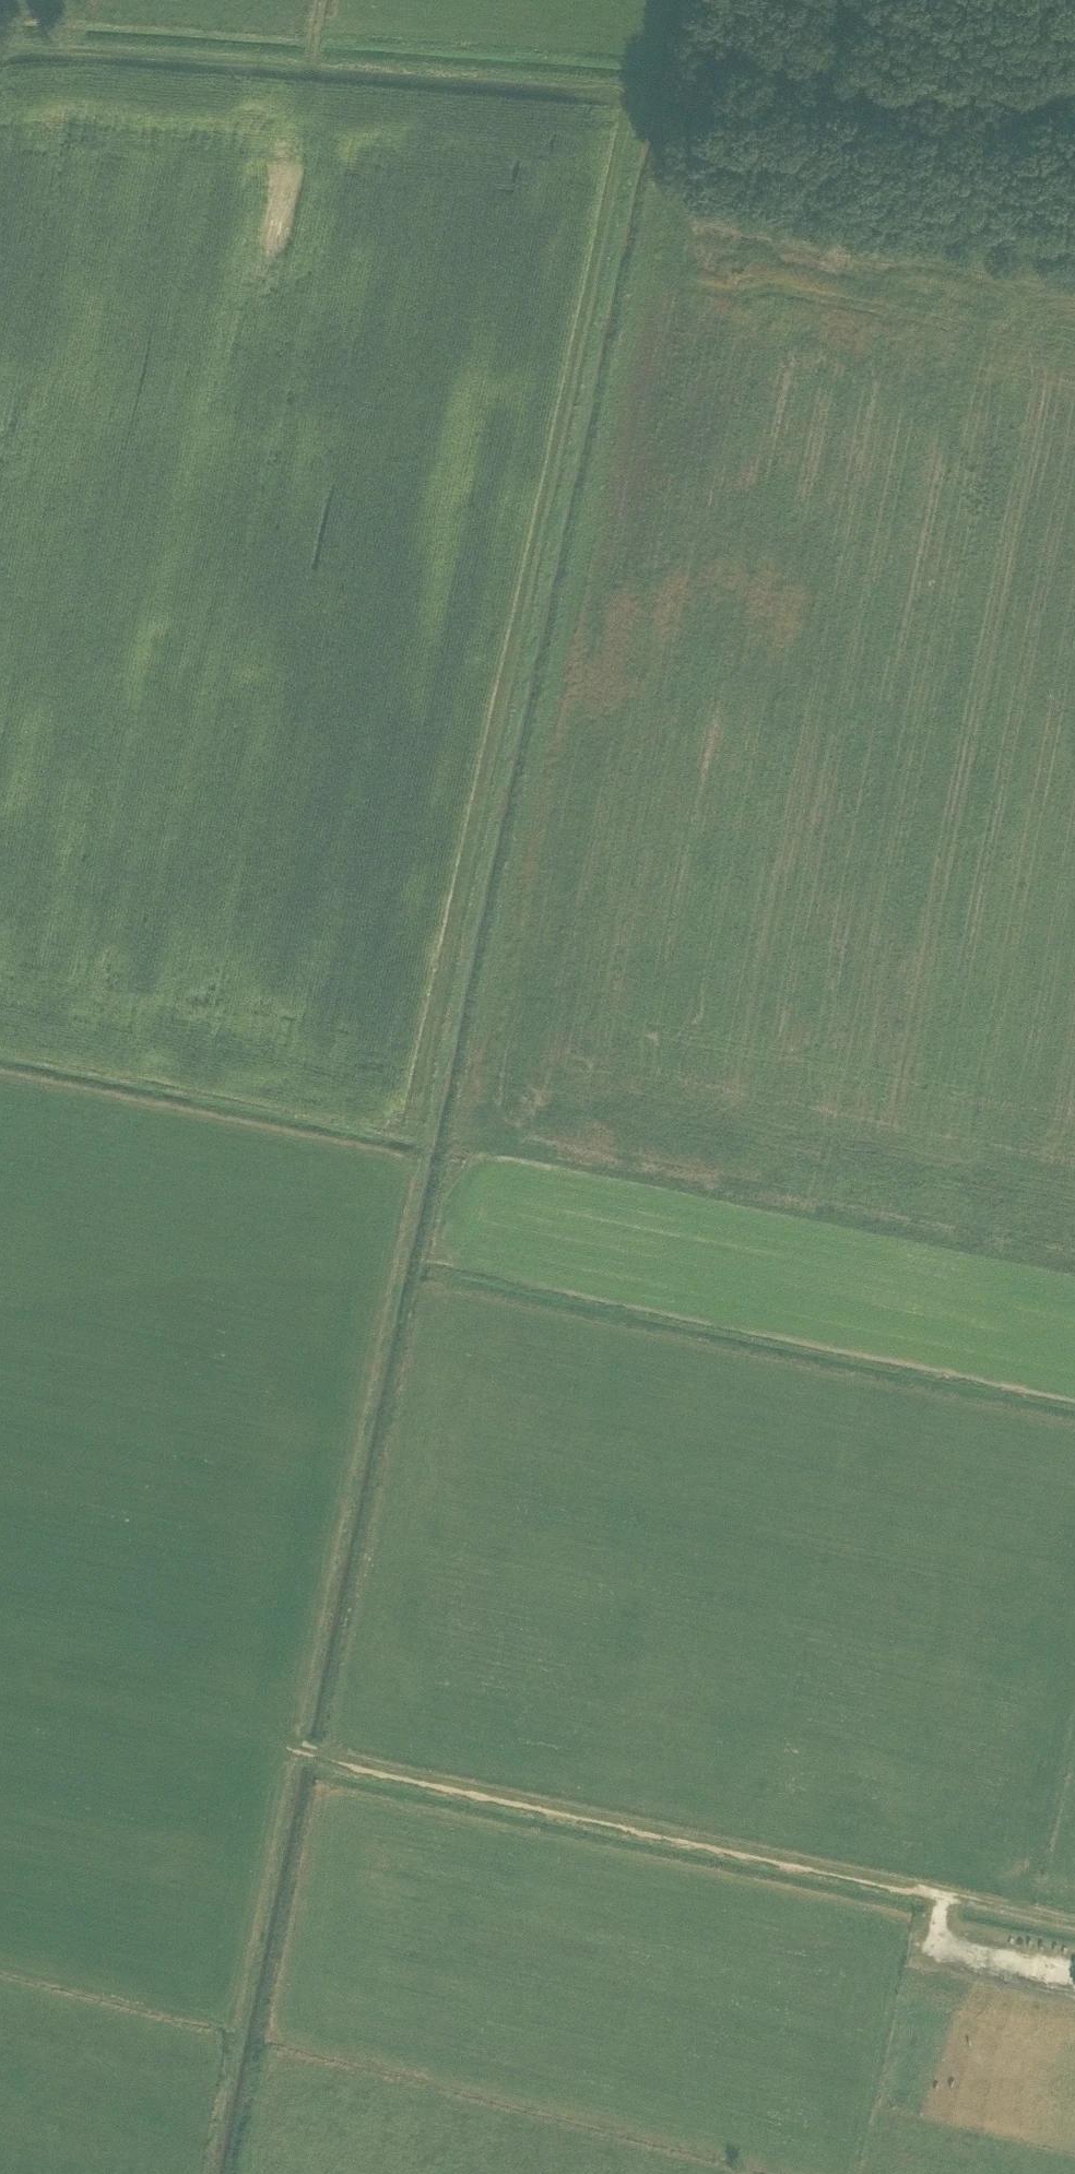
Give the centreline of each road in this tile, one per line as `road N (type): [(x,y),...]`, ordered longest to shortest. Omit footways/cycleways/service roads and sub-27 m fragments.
road 1 (track): [(282,1748),(1074,1922)]

